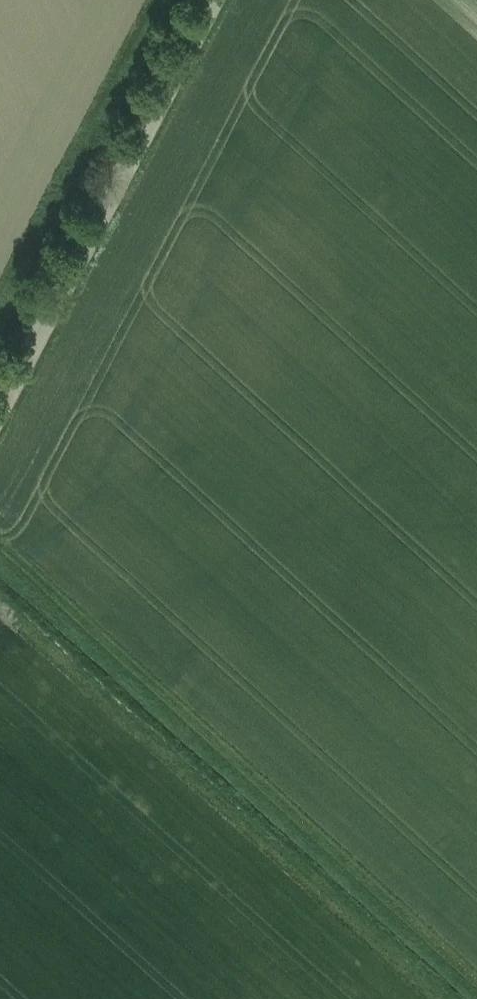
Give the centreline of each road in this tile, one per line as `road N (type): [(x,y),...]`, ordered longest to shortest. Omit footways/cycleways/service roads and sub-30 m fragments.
road 1 (unclassified): [(0,410),(217,0)]

